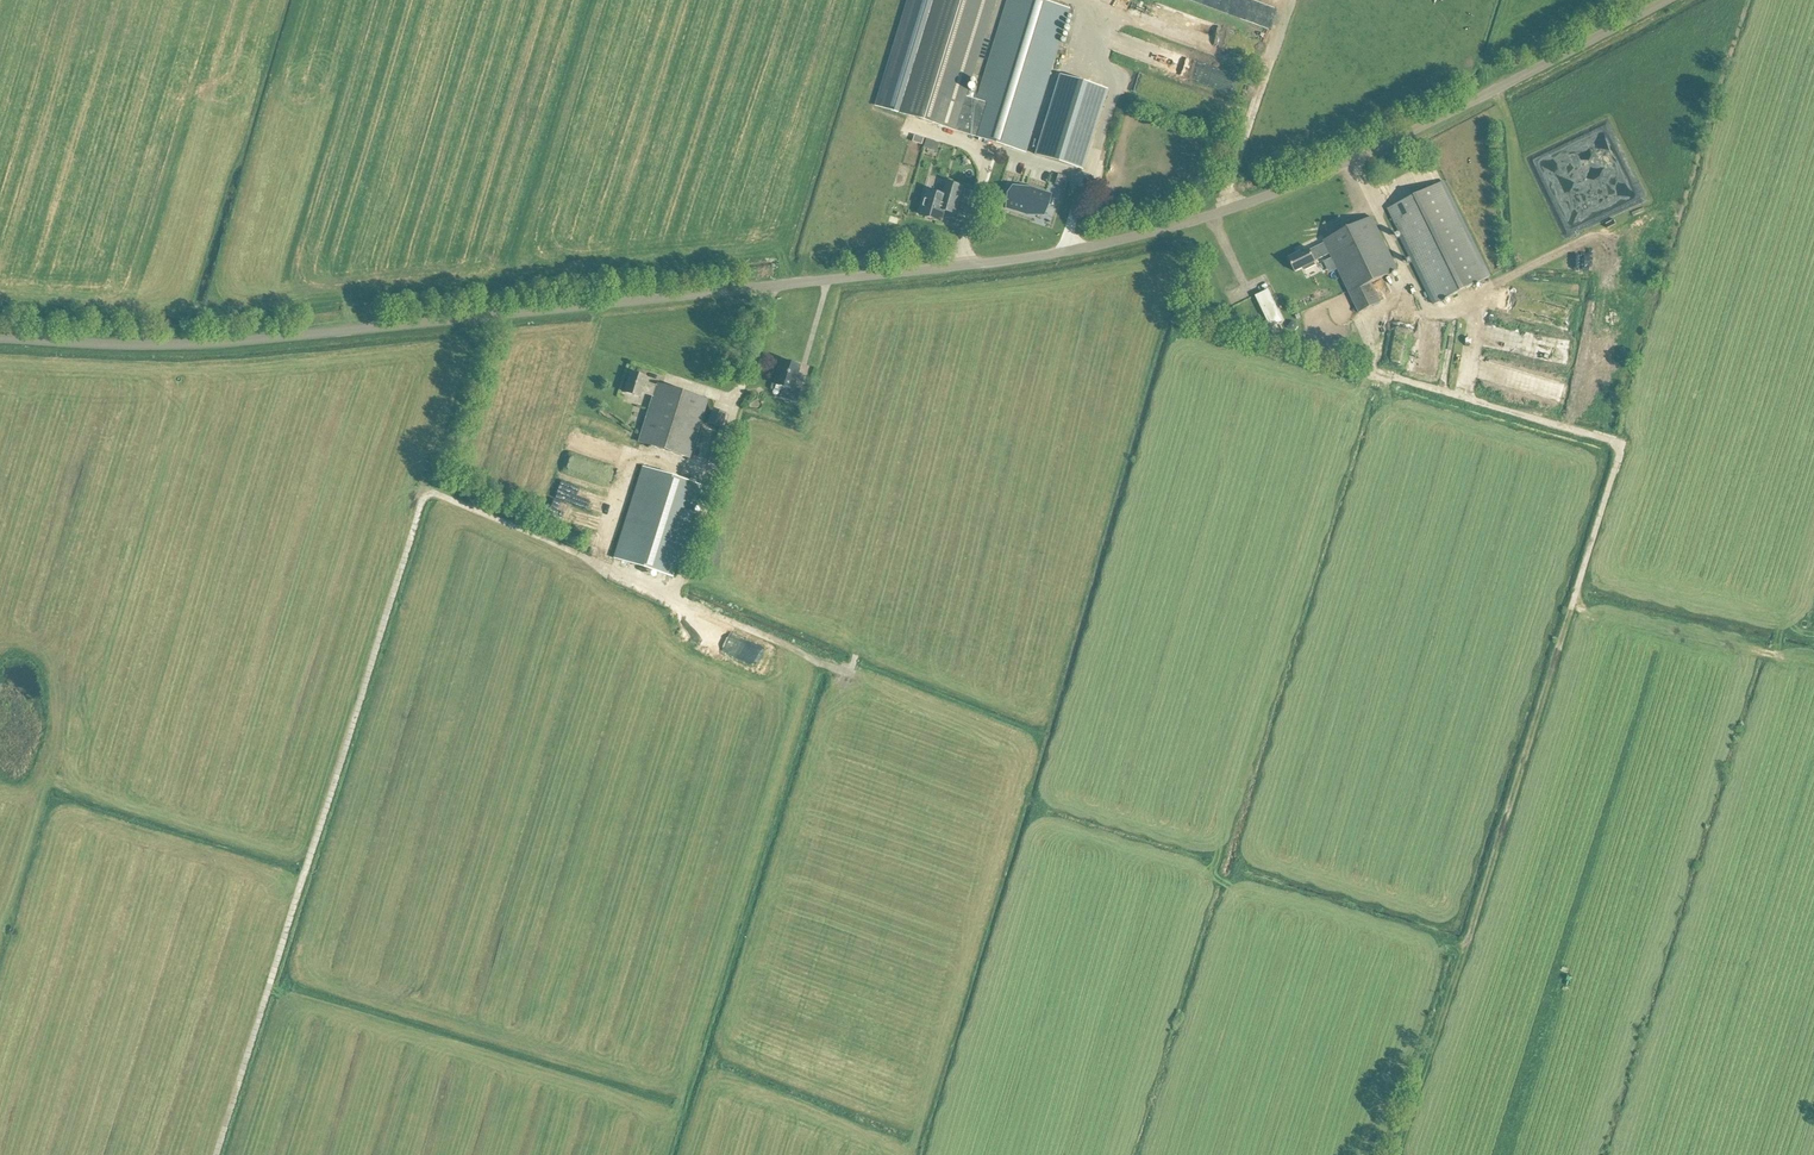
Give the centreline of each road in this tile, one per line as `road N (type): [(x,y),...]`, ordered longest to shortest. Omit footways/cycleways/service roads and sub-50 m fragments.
road 1 (tertiary): [(0,339),(248,341),(964,267),(1107,244),(1318,177),(1669,0)]

